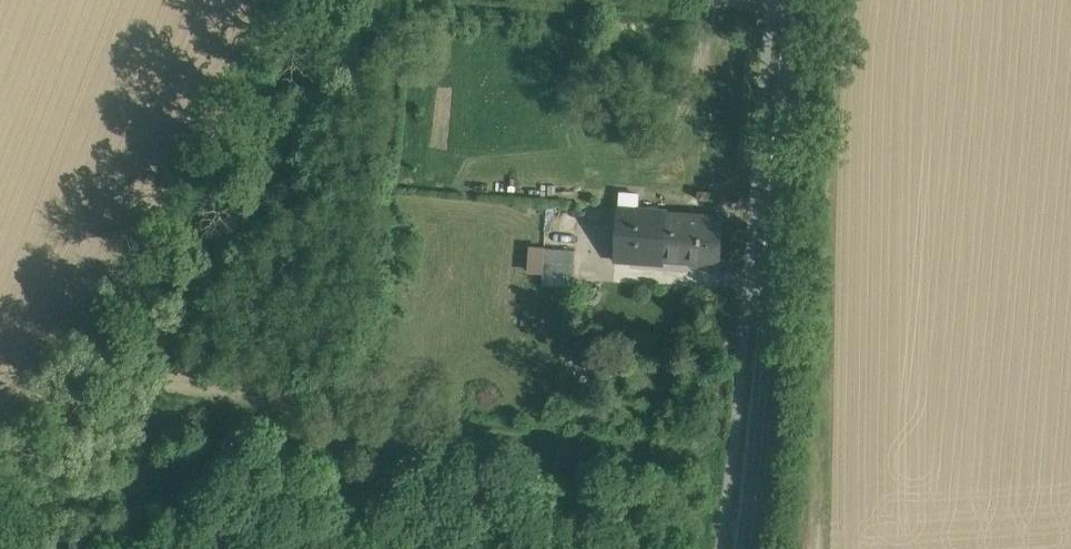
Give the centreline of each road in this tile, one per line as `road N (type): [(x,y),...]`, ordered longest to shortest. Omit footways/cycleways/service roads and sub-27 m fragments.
road 1 (tertiary): [(749,548),(796,0)]

